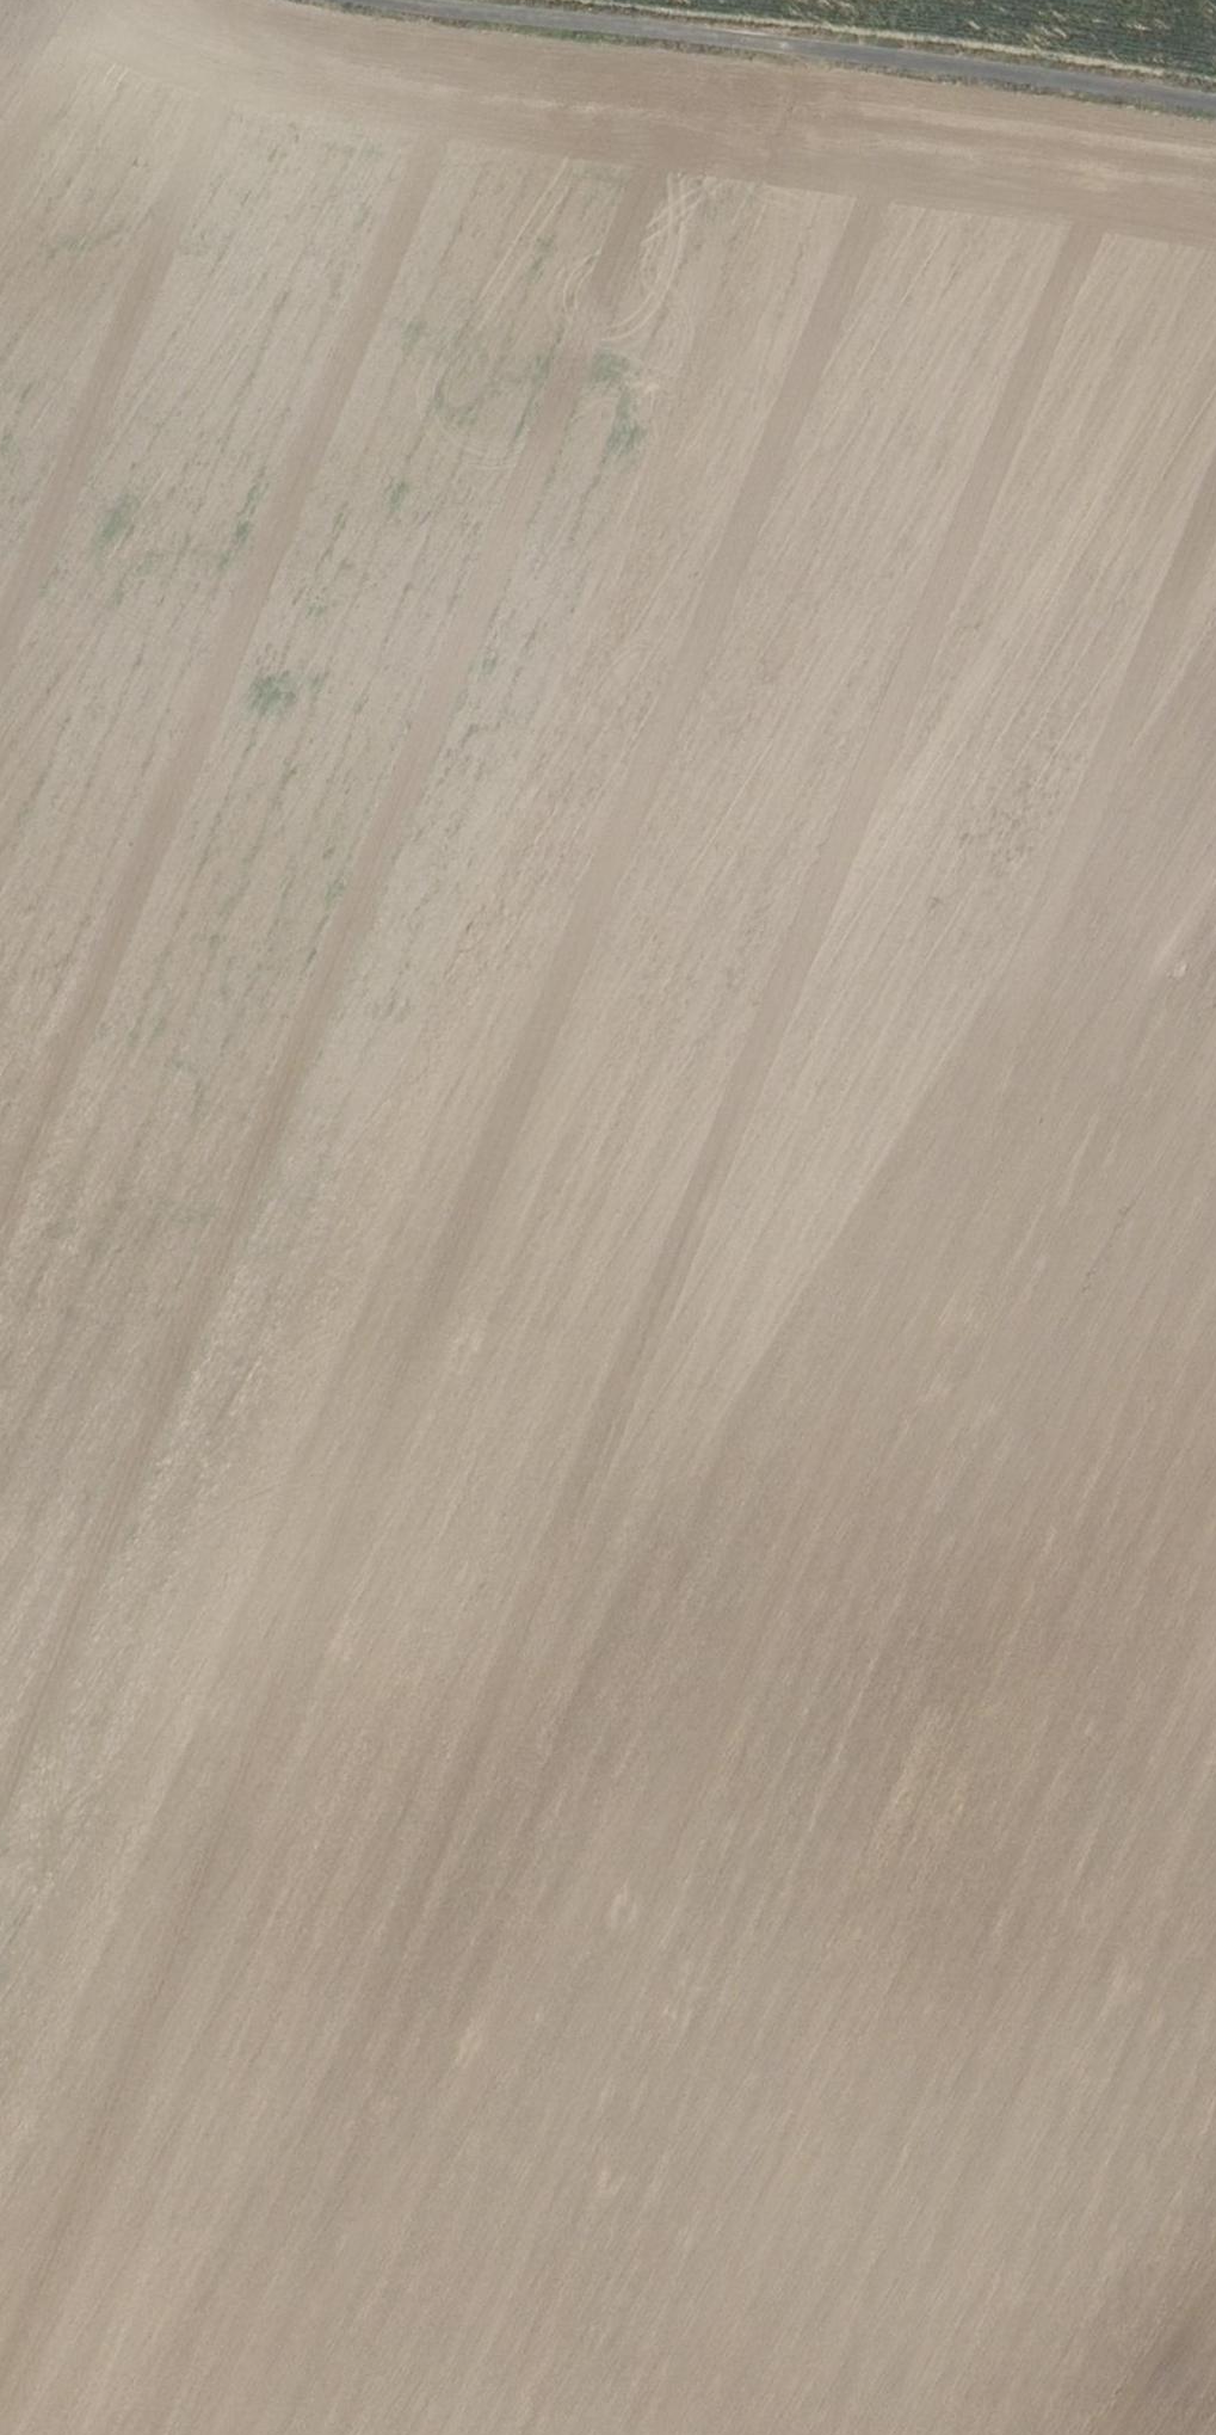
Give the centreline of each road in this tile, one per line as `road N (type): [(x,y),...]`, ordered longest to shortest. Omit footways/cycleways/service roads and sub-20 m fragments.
road 1 (unclassified): [(360,0),(787,45),(1215,115)]

